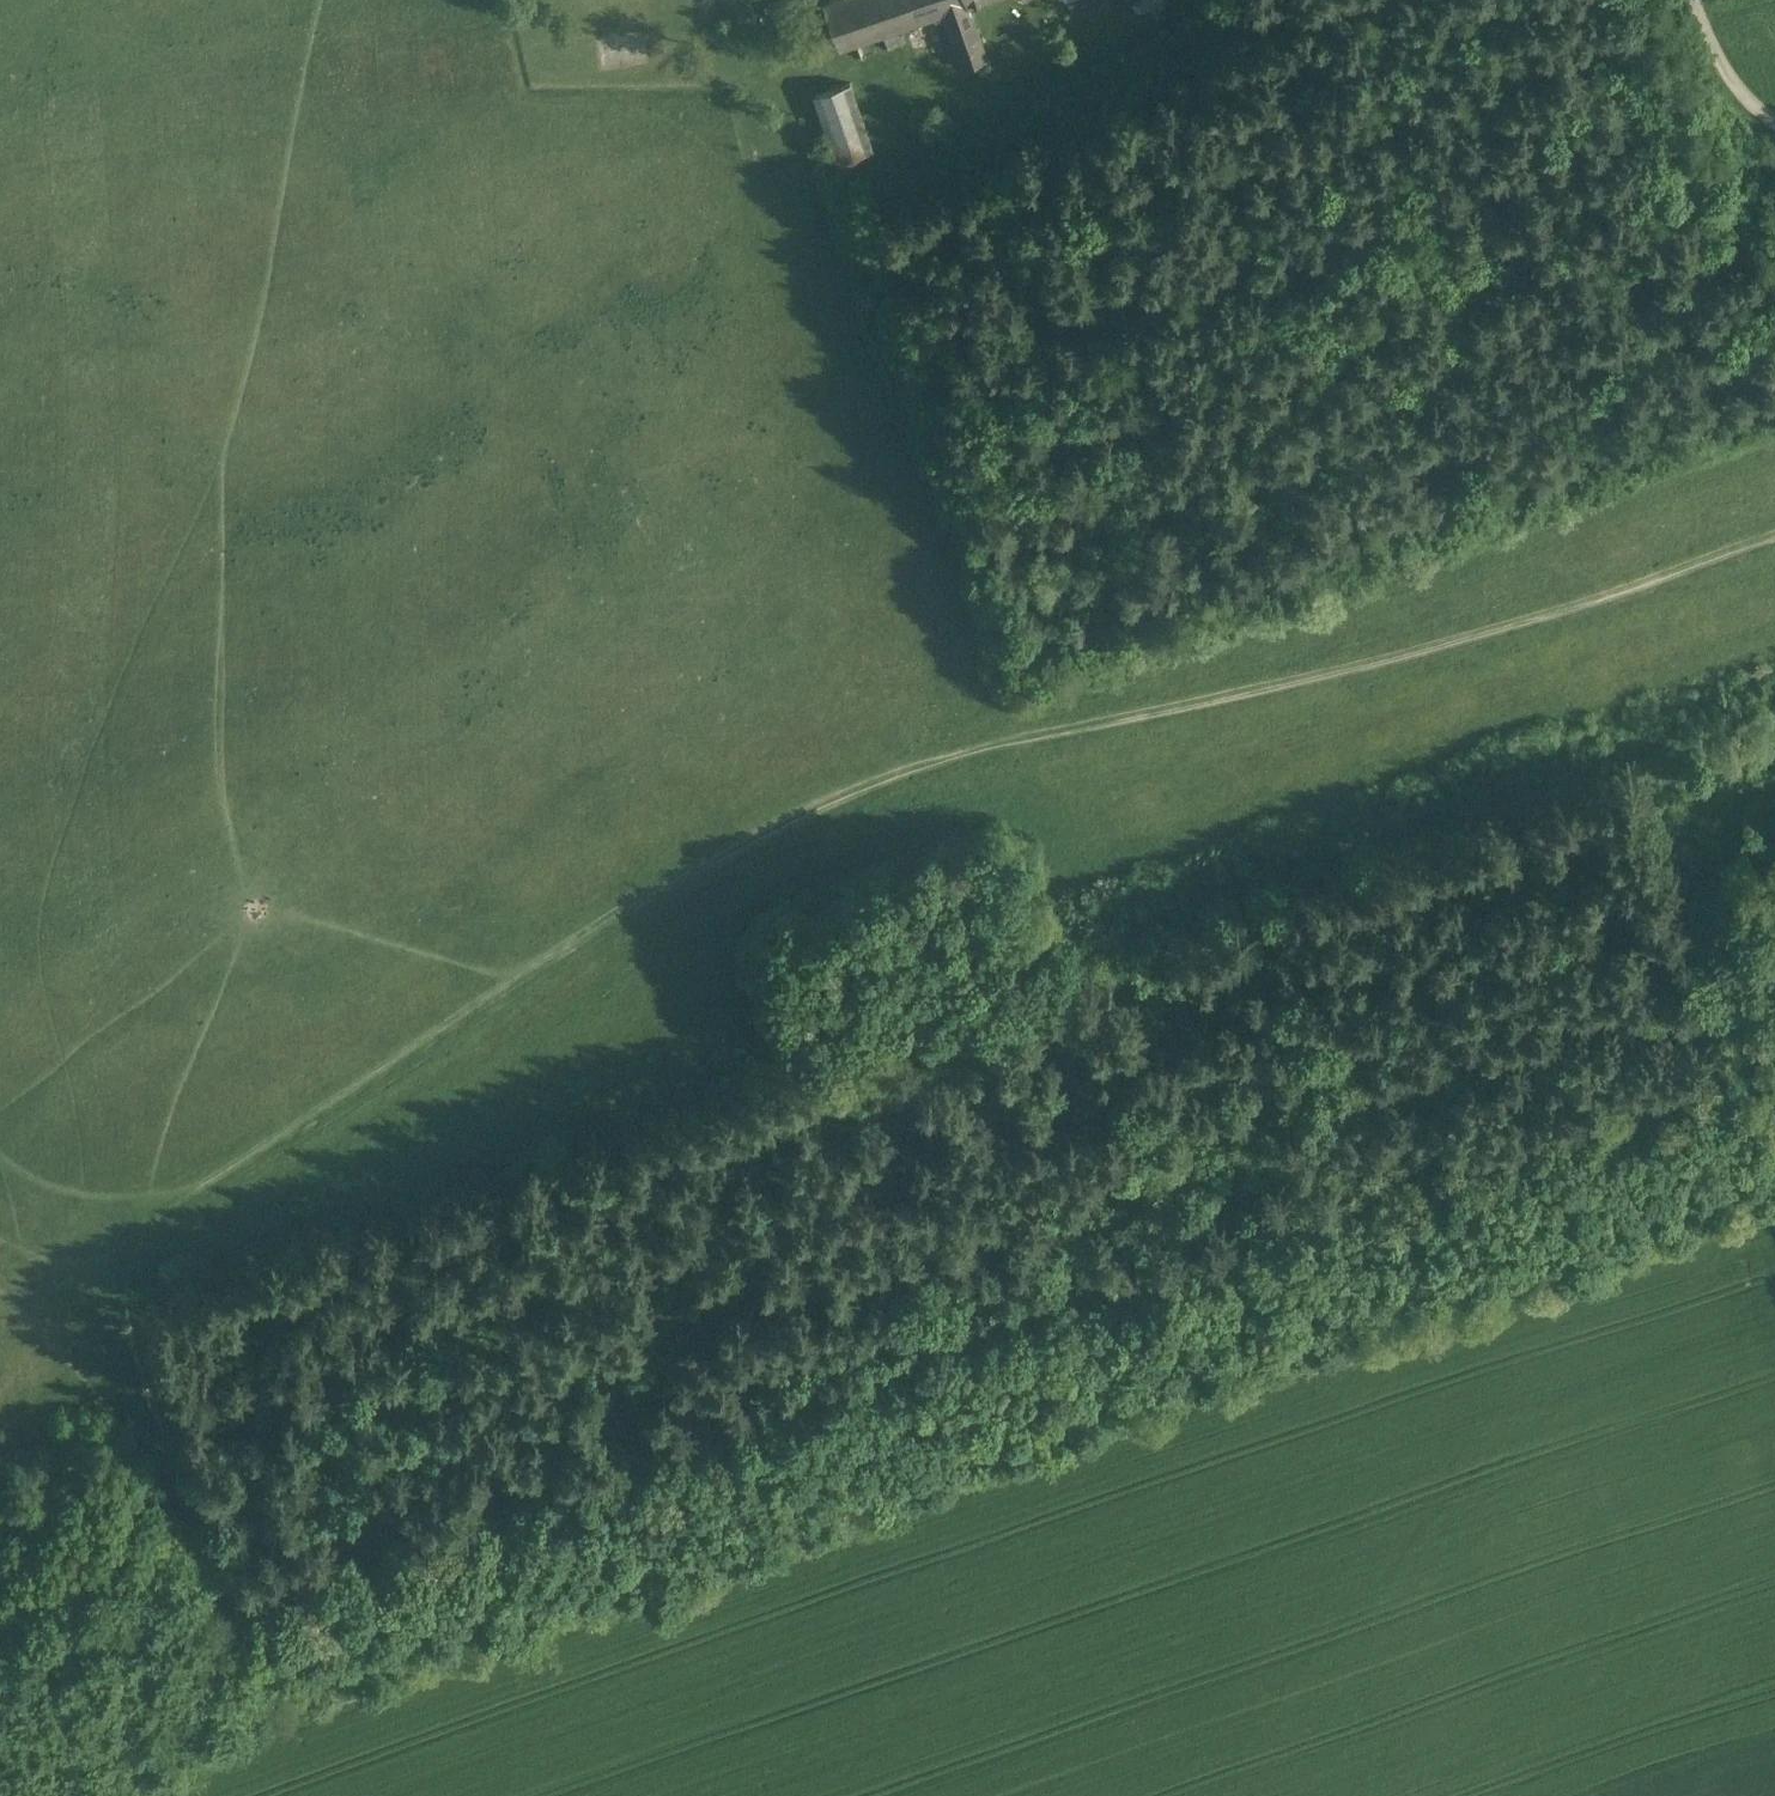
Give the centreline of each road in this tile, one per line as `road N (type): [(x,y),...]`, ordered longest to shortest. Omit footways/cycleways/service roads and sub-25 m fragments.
road 1 (track): [(1774,540),(1513,629),(1186,697),(953,761),(749,856),(100,1256),(57,1249),(0,1167)]
road 2 (track): [(1774,886),(1668,1058),(703,1418),(242,1611)]
road 3 (track): [(46,1323),(304,1702),(46,1795)]
road 4 (track): [(1774,1049),(1713,884),(1625,592)]
road 5 (track): [(0,1379),(46,1323),(57,1249),(0,1231)]
road 6 (track): [(112,1420),(296,1364)]

